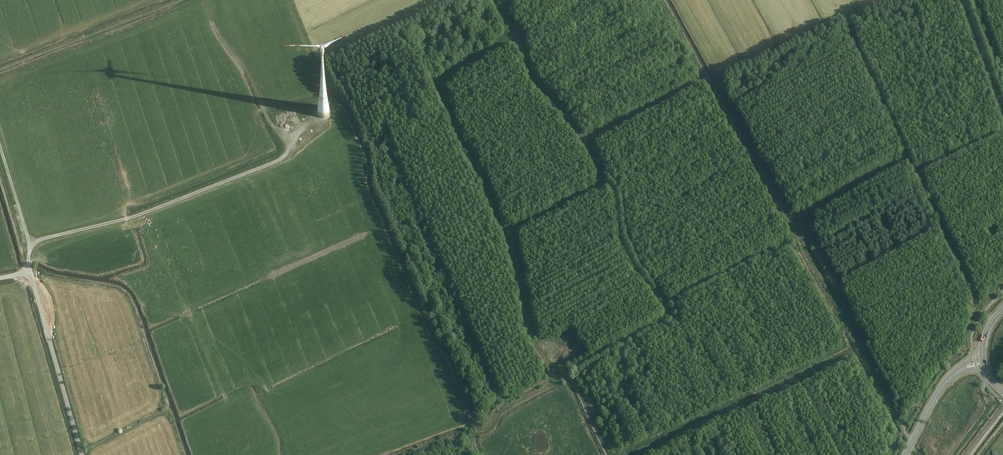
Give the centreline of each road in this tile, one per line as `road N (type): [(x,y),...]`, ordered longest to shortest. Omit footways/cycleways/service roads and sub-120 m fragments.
road 1 (track): [(26,239),(137,212),(291,151),(312,120)]
road 2 (unclassified): [(0,275),(29,270),(86,454)]
road 3 (track): [(0,70),(184,0)]
road 4 (track): [(29,270),(24,211),(0,137)]
road 5 (tertiary): [(906,454),(946,382),(984,363)]

